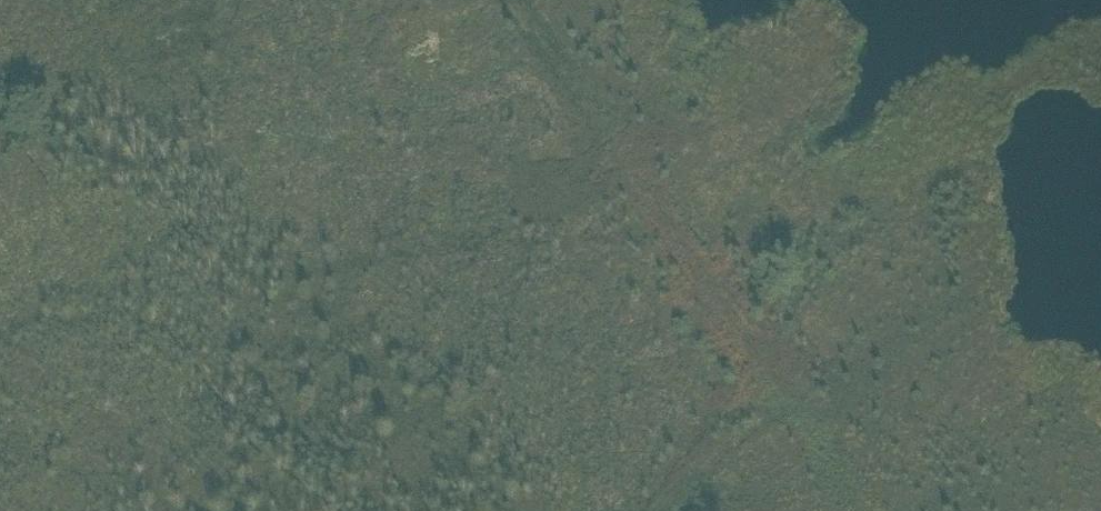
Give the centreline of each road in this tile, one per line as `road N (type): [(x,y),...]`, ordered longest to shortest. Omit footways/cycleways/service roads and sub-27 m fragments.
road 1 (track): [(876,510),(515,0)]

